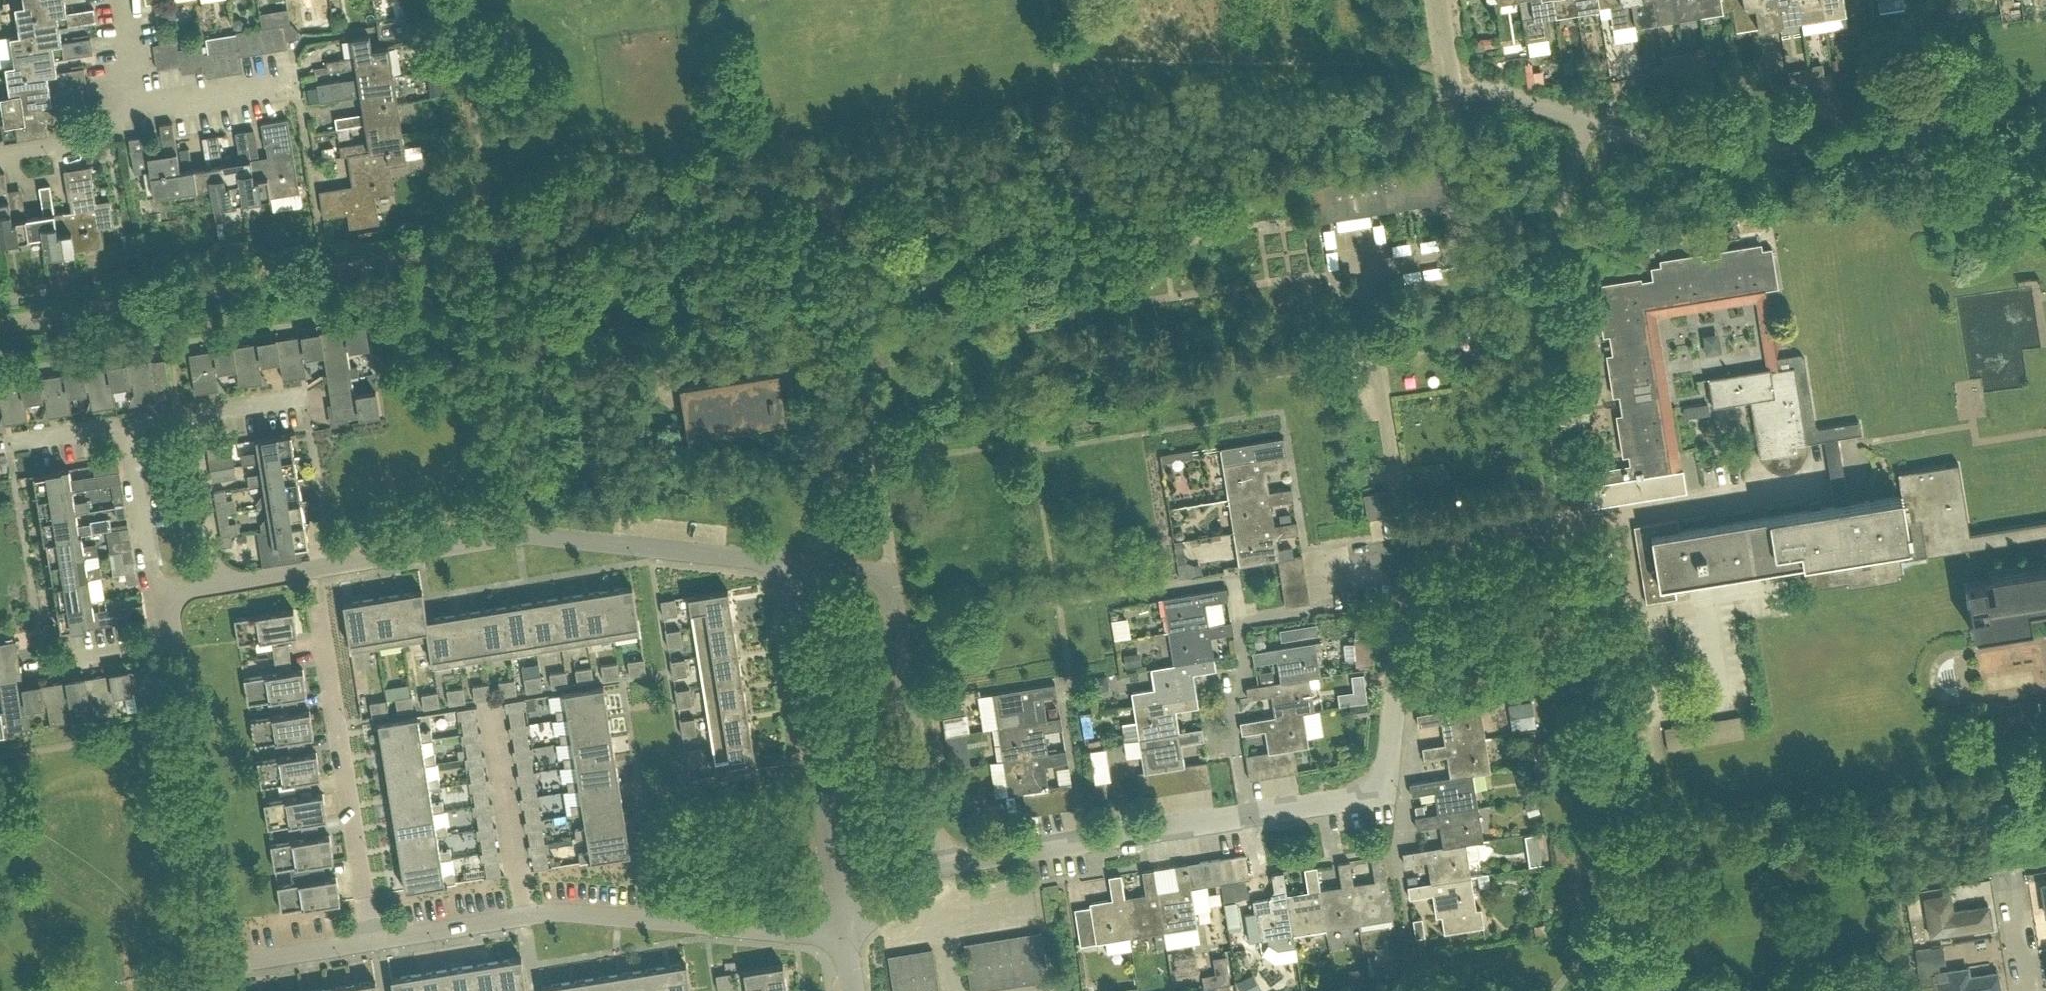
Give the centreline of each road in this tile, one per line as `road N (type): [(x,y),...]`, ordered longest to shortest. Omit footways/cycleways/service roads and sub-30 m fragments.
road 1 (residential): [(1409,548),(1388,766),(1364,796),(935,864)]
road 2 (residential): [(804,568),(518,534),(217,580)]
road 3 (residential): [(845,935),(545,913),(376,941)]
road 4 (unclassified): [(845,935),(791,597),(804,568)]
road 5 (residential): [(317,612),(376,941)]
road 6 (unclassified): [(935,864),(893,581)]
road 7 (unclassified): [(893,581),(853,317)]
road 8 (residential): [(46,661),(164,639),(156,589)]
road 9 (residential): [(217,580),(188,415)]
road 10 (residential): [(156,589),(128,425)]
road 11 (residential): [(1565,523),(1409,548)]
road 12 (residential): [(141,104),(72,141),(0,152)]
road 13 (residential): [(141,104),(281,82)]
road 14 (residential): [(376,941),(256,959)]

